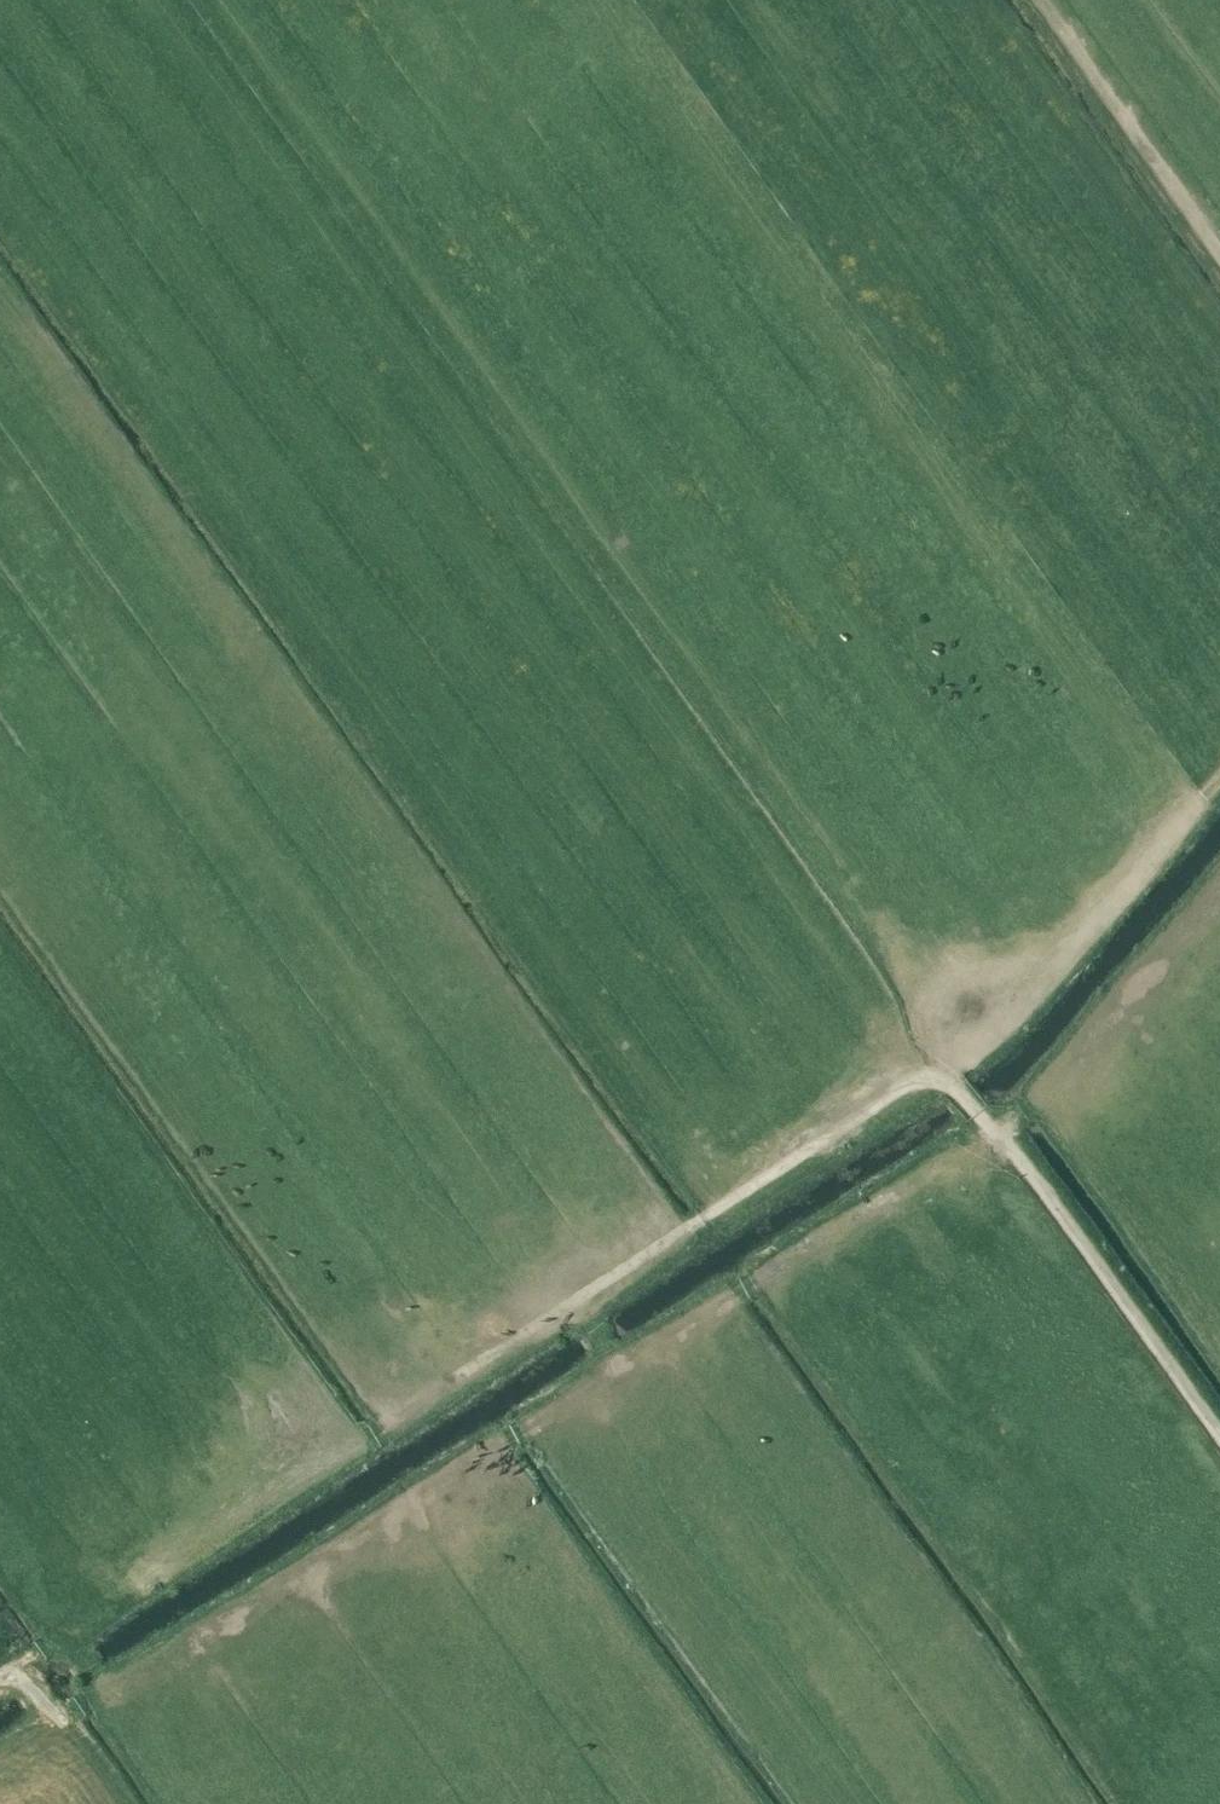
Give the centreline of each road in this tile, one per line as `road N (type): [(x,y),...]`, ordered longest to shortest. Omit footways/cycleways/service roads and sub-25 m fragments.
road 1 (track): [(1219,1441),(1016,1156),(968,1100)]
road 2 (track): [(122,1803),(67,1726),(16,1672),(0,1677)]

